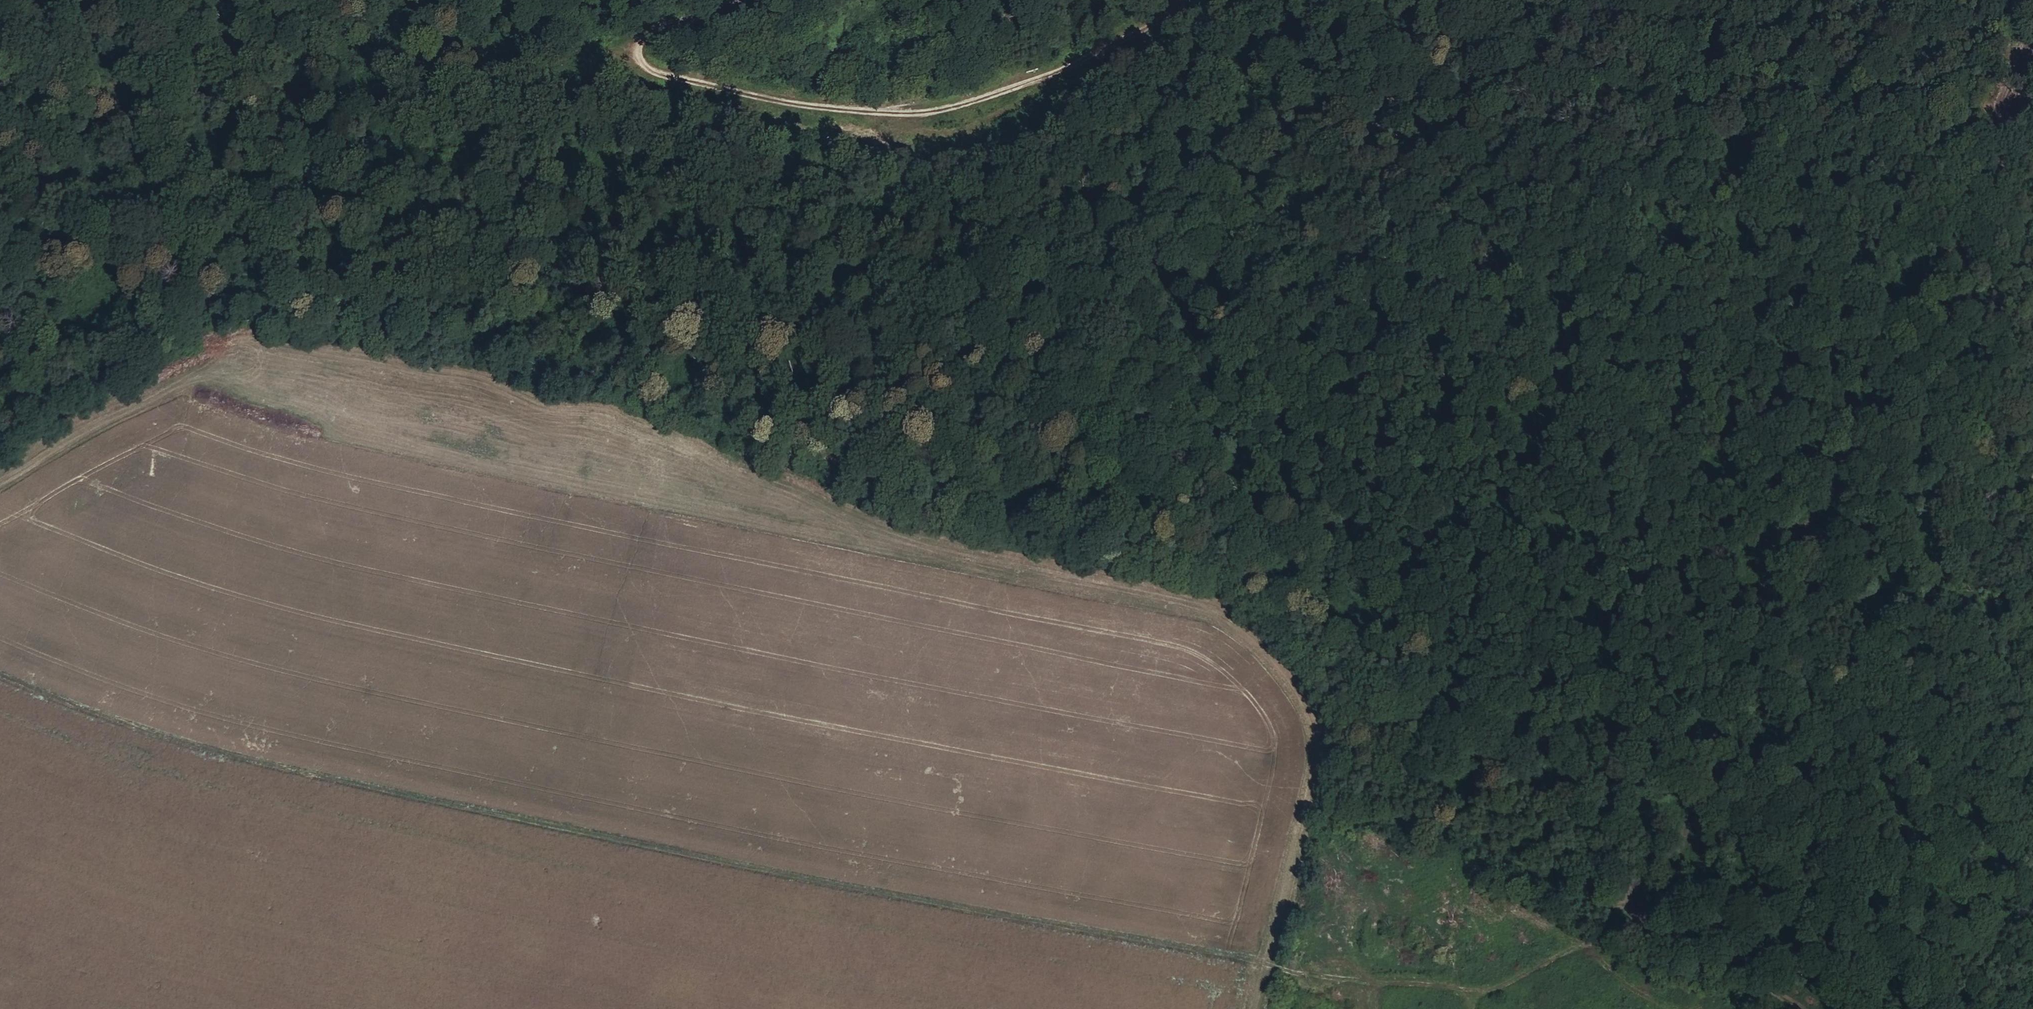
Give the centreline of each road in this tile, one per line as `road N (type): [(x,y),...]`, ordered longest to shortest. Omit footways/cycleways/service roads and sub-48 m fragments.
road 1 (track): [(1328,974),(317,774),(136,726),(0,673)]
road 2 (track): [(0,67),(88,96),(138,103),(302,87),(408,123),(421,122),(434,104),(463,112),(581,98)]
road 3 (track): [(761,0),(642,38),(653,78),(729,113),(805,109),(995,31),(1023,0)]
road 4 (track): [(836,135),(878,112),(889,116),(926,104),(957,110),(987,99),(1012,75),(1071,60),(1174,0)]
road 5 (track): [(1645,540),(1709,499),(1723,499),(1797,575)]

